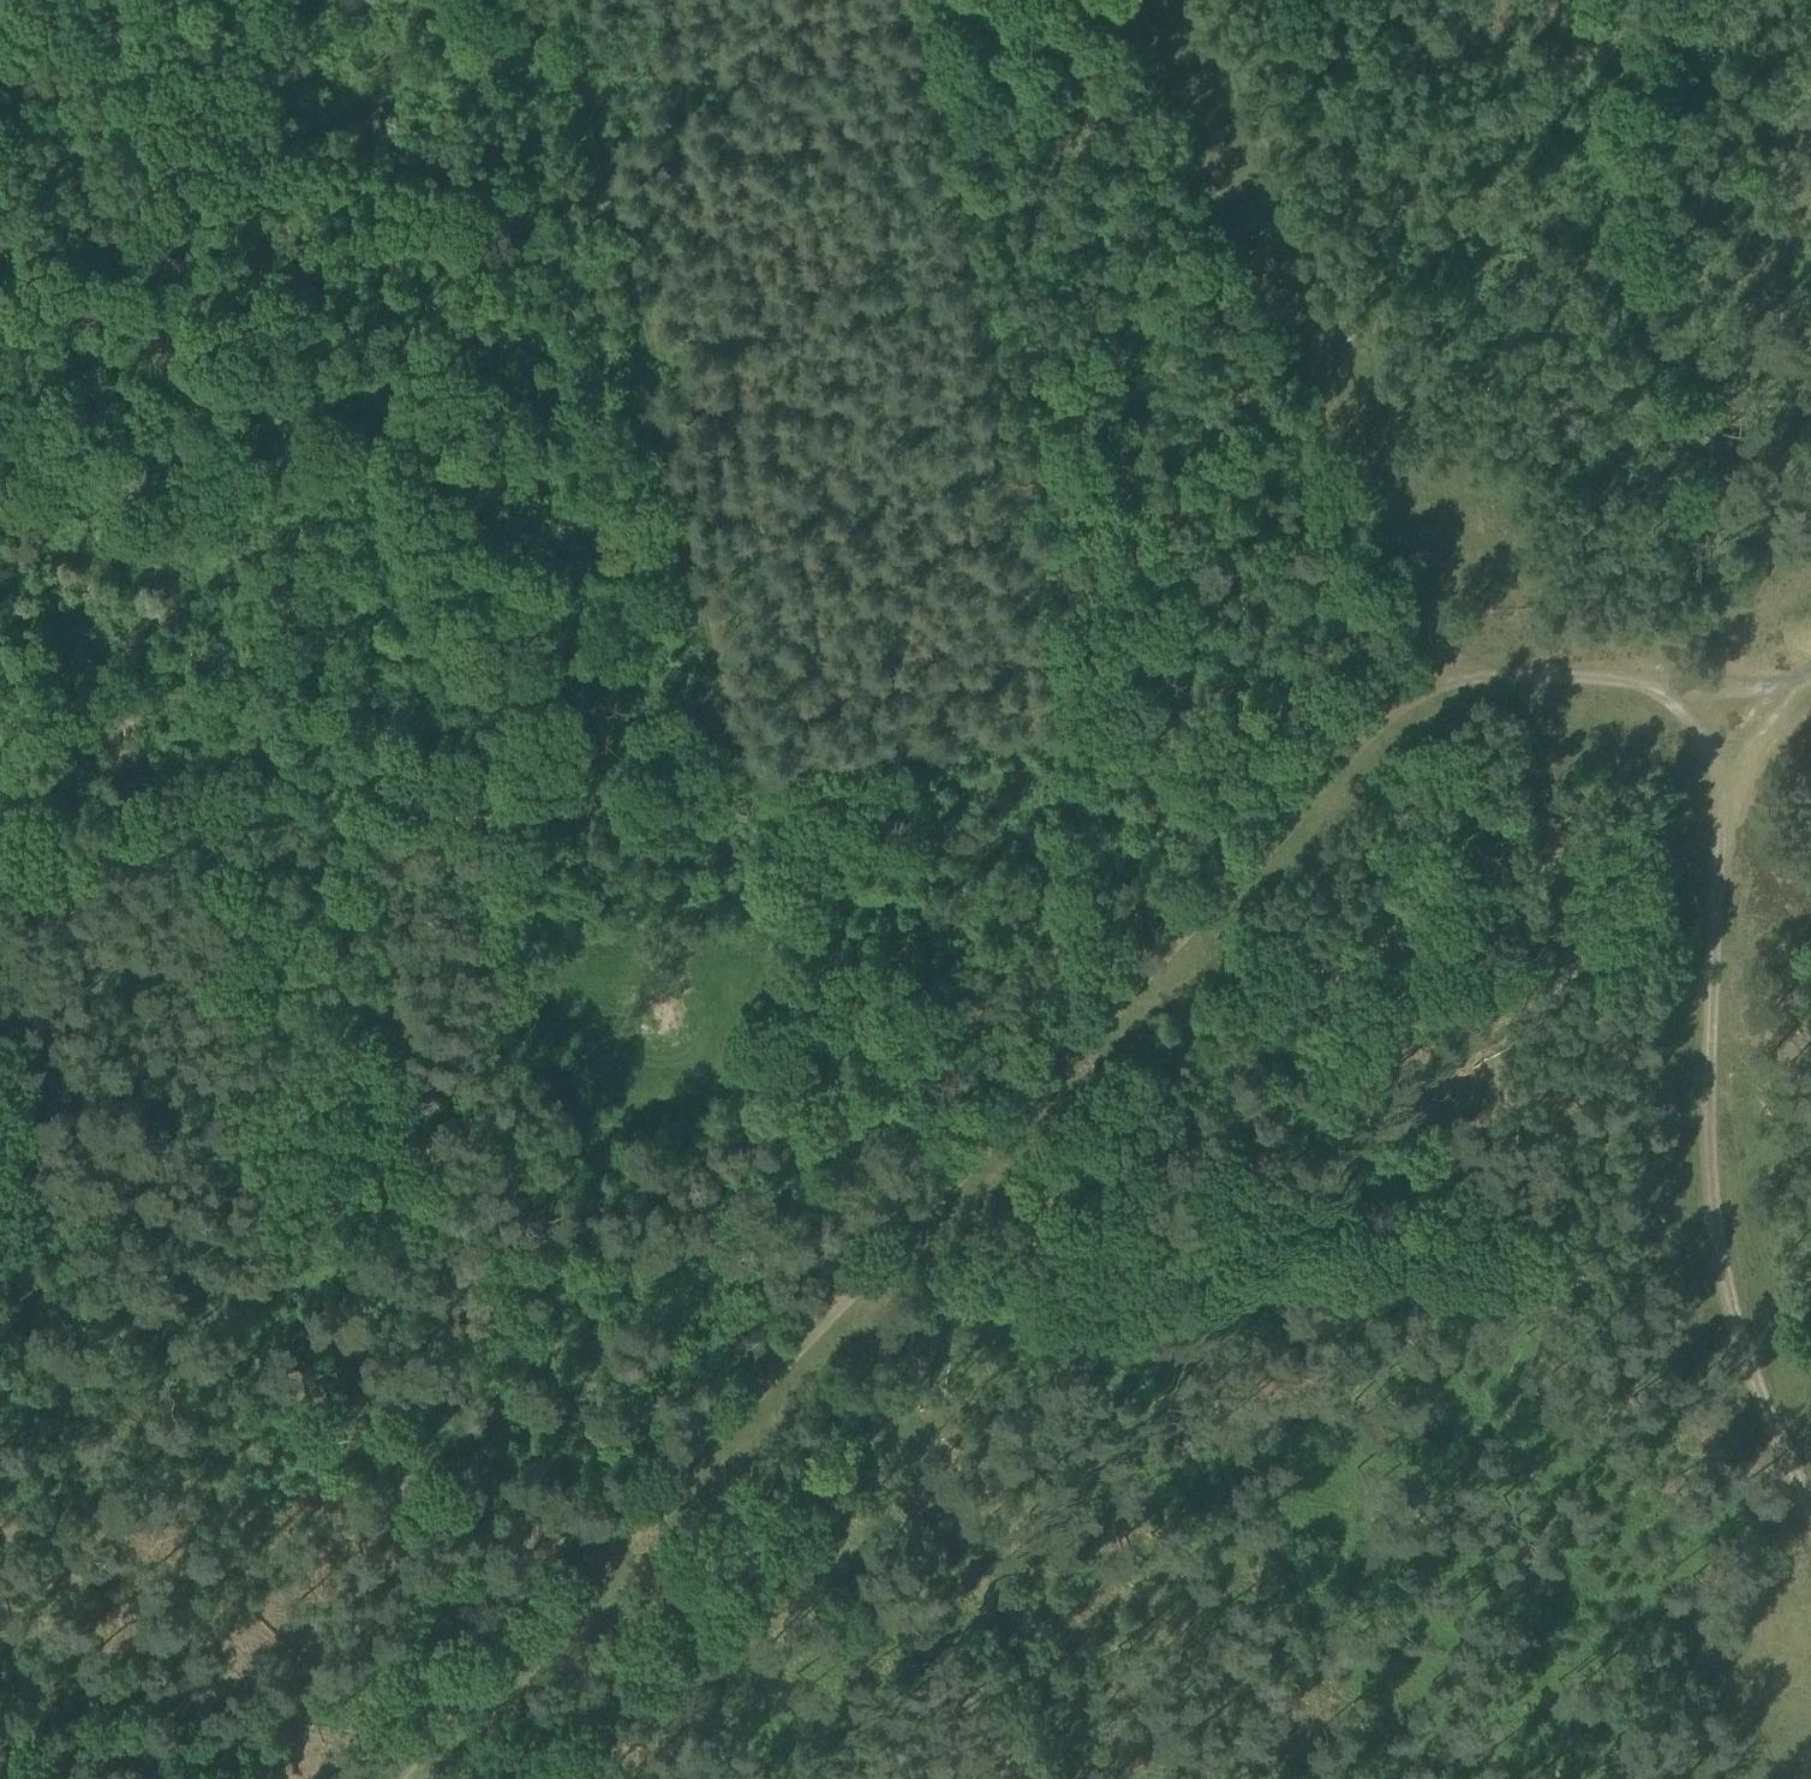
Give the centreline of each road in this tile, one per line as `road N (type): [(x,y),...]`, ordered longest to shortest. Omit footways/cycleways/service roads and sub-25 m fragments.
road 1 (track): [(583,0),(735,742),(726,756),(0,859)]
road 2 (track): [(1810,1513),(1743,1376),(1720,1287),(1711,1059)]

